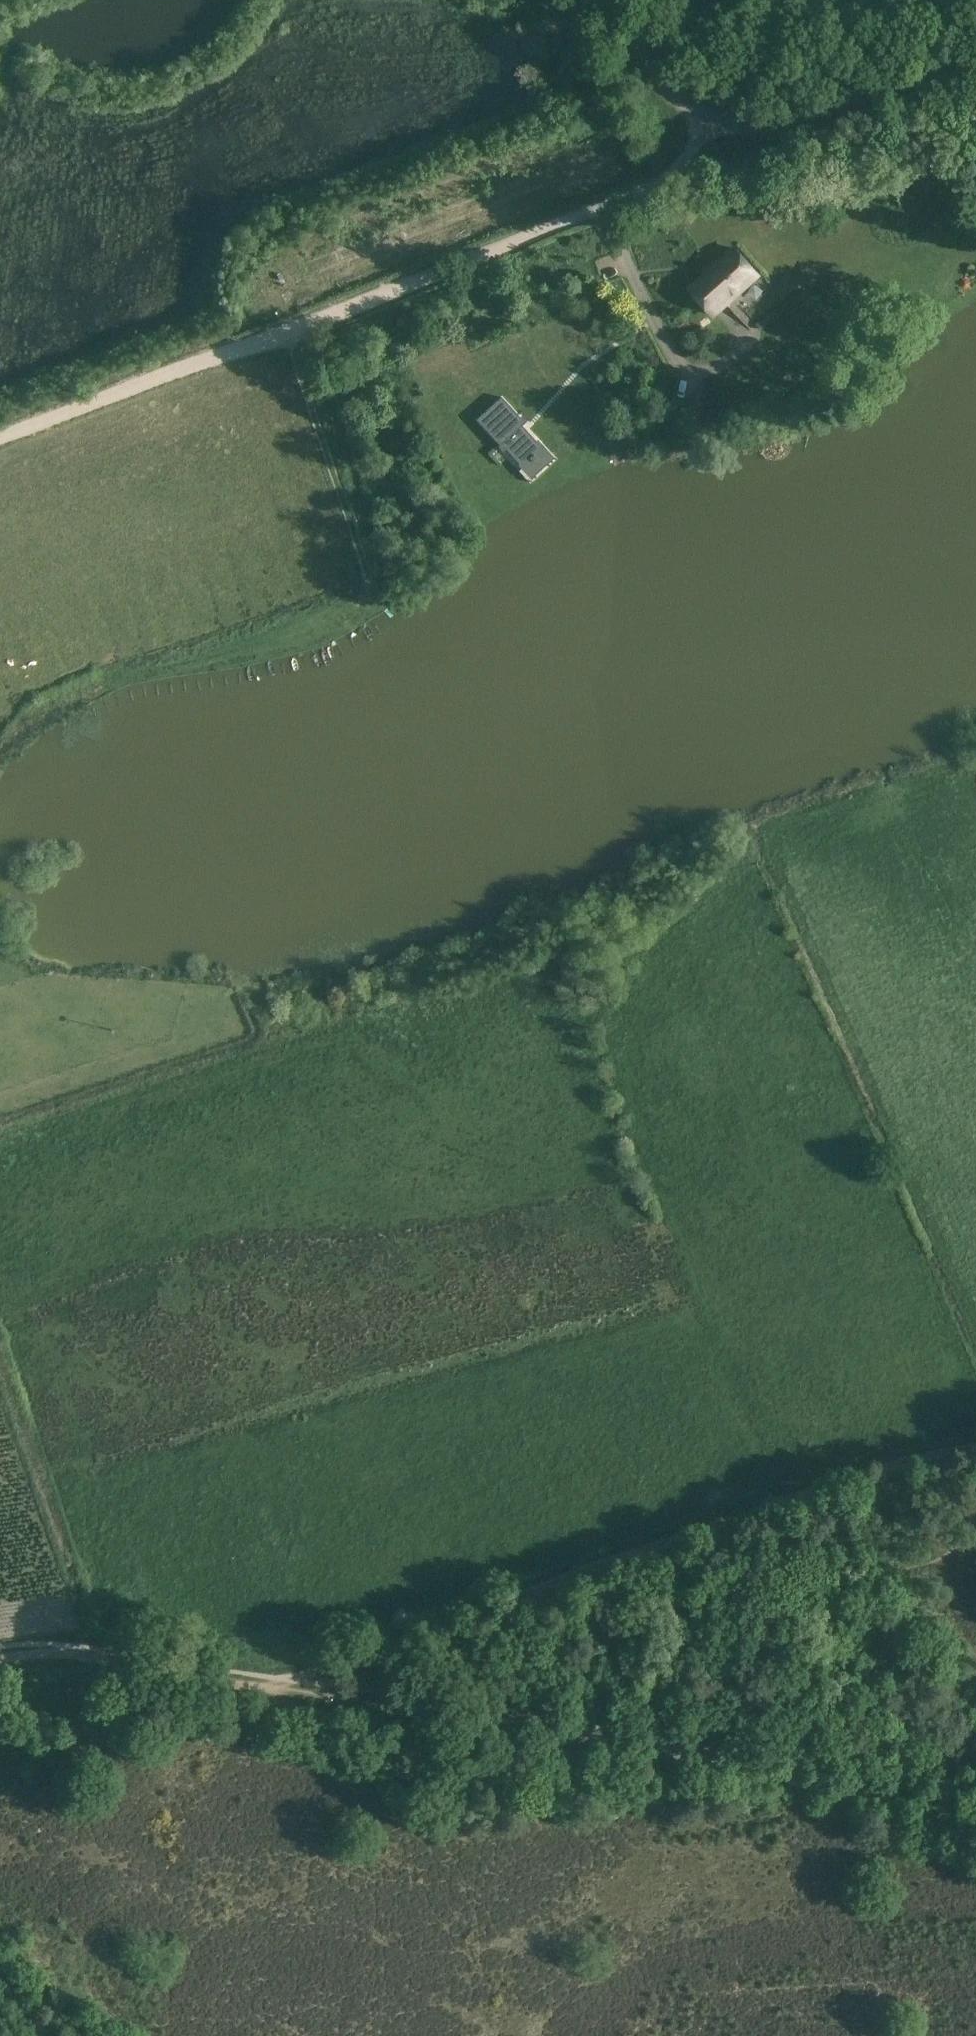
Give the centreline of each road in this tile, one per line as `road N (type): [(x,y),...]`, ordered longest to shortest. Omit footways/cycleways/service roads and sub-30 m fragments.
road 1 (track): [(556,227),(0,438)]
road 2 (unclassified): [(975,66),(799,122),(709,118)]
road 3 (unclassified): [(709,118),(669,178),(556,227)]
road 4 (unclassified): [(622,0),(640,54),(669,90),(709,118)]

